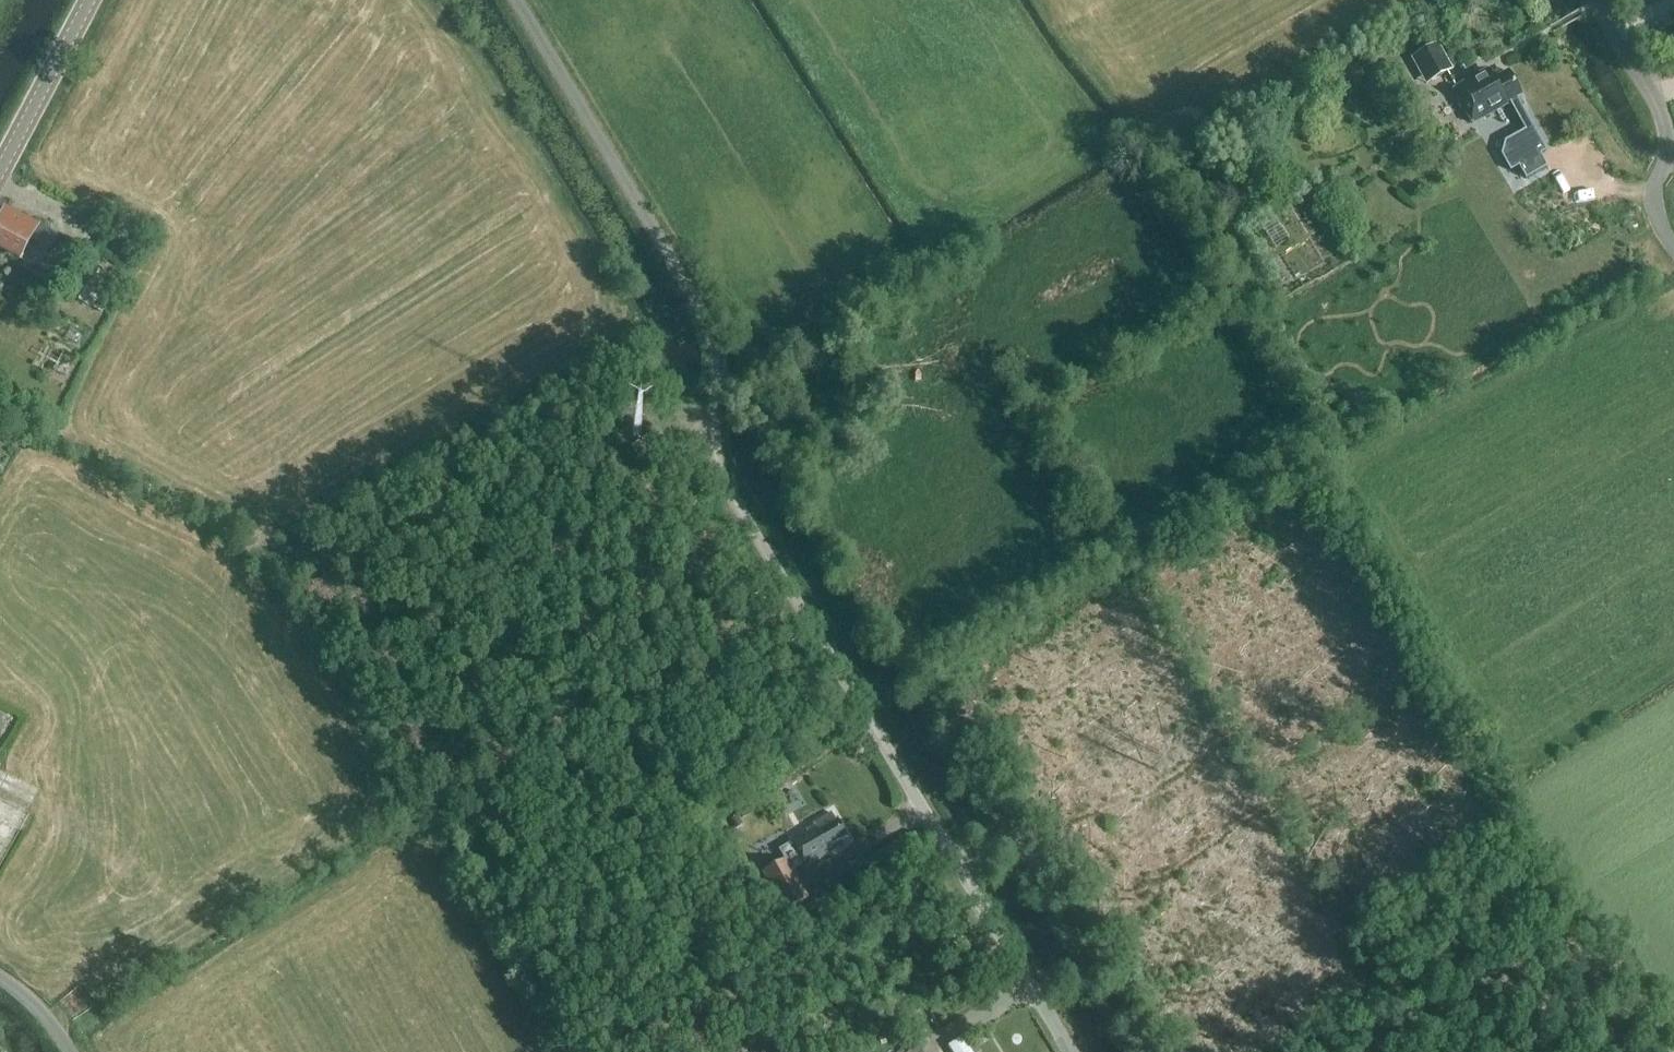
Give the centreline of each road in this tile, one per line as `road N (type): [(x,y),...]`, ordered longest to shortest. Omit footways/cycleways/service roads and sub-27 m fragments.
road 1 (unclassified): [(1071,1051),(720,474),(711,450),(715,332),(516,0)]
road 2 (unclassified): [(1673,251),(1655,211),(1666,129),(1593,0)]
road 3 (tertiary): [(0,172),(91,0)]

